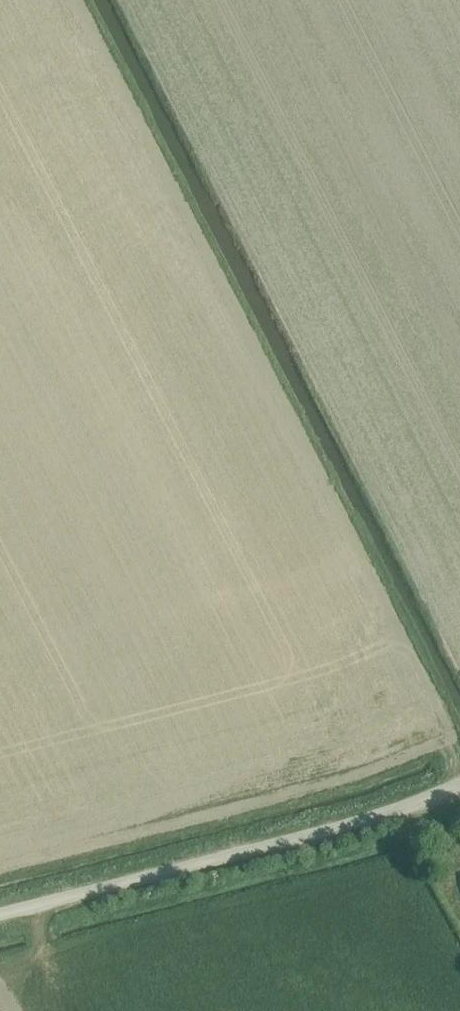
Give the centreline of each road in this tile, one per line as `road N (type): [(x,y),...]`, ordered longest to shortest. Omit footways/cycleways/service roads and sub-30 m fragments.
road 1 (unclassified): [(0,911),(172,872),(397,805),(459,777)]

